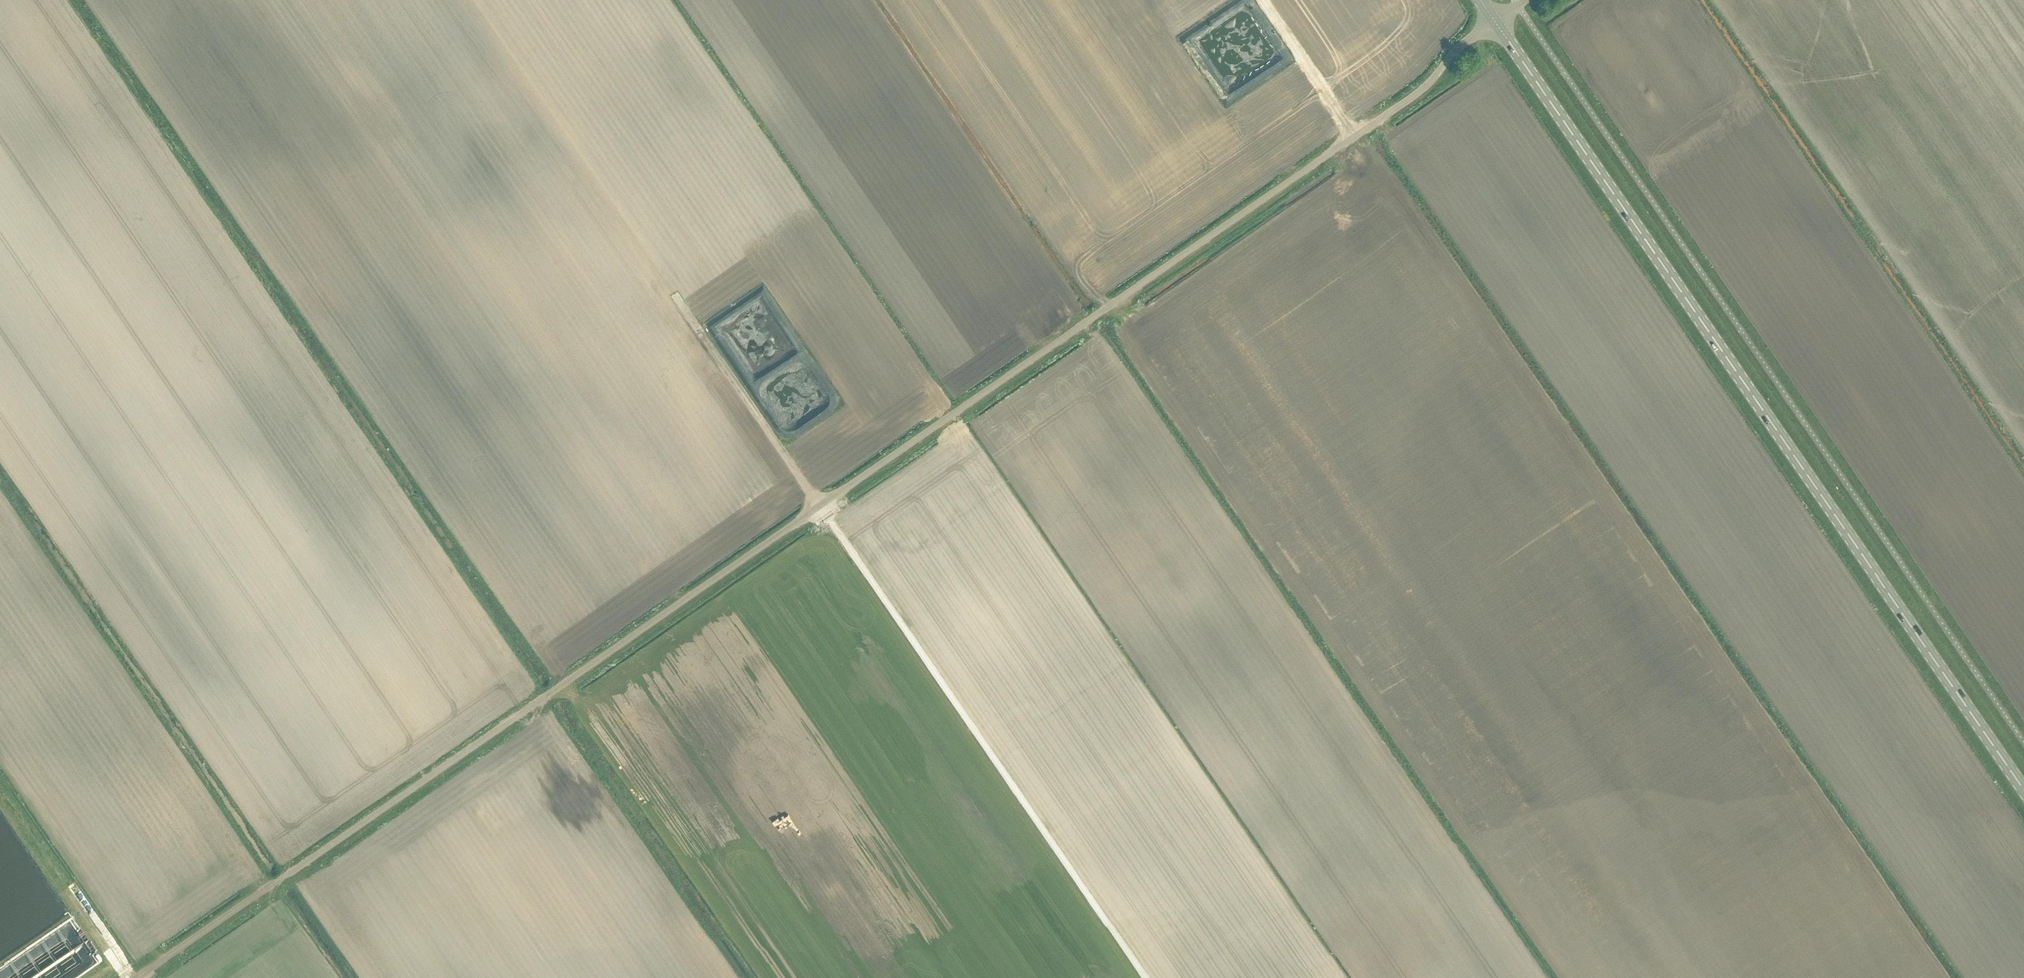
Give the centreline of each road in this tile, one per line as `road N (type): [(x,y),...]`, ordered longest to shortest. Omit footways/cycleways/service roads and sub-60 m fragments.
road 1 (unclassified): [(136,977),(1414,94),(1451,52),(1495,20)]
road 2 (primary): [(2023,788),(1495,20)]
road 3 (track): [(1142,977),(821,504)]

